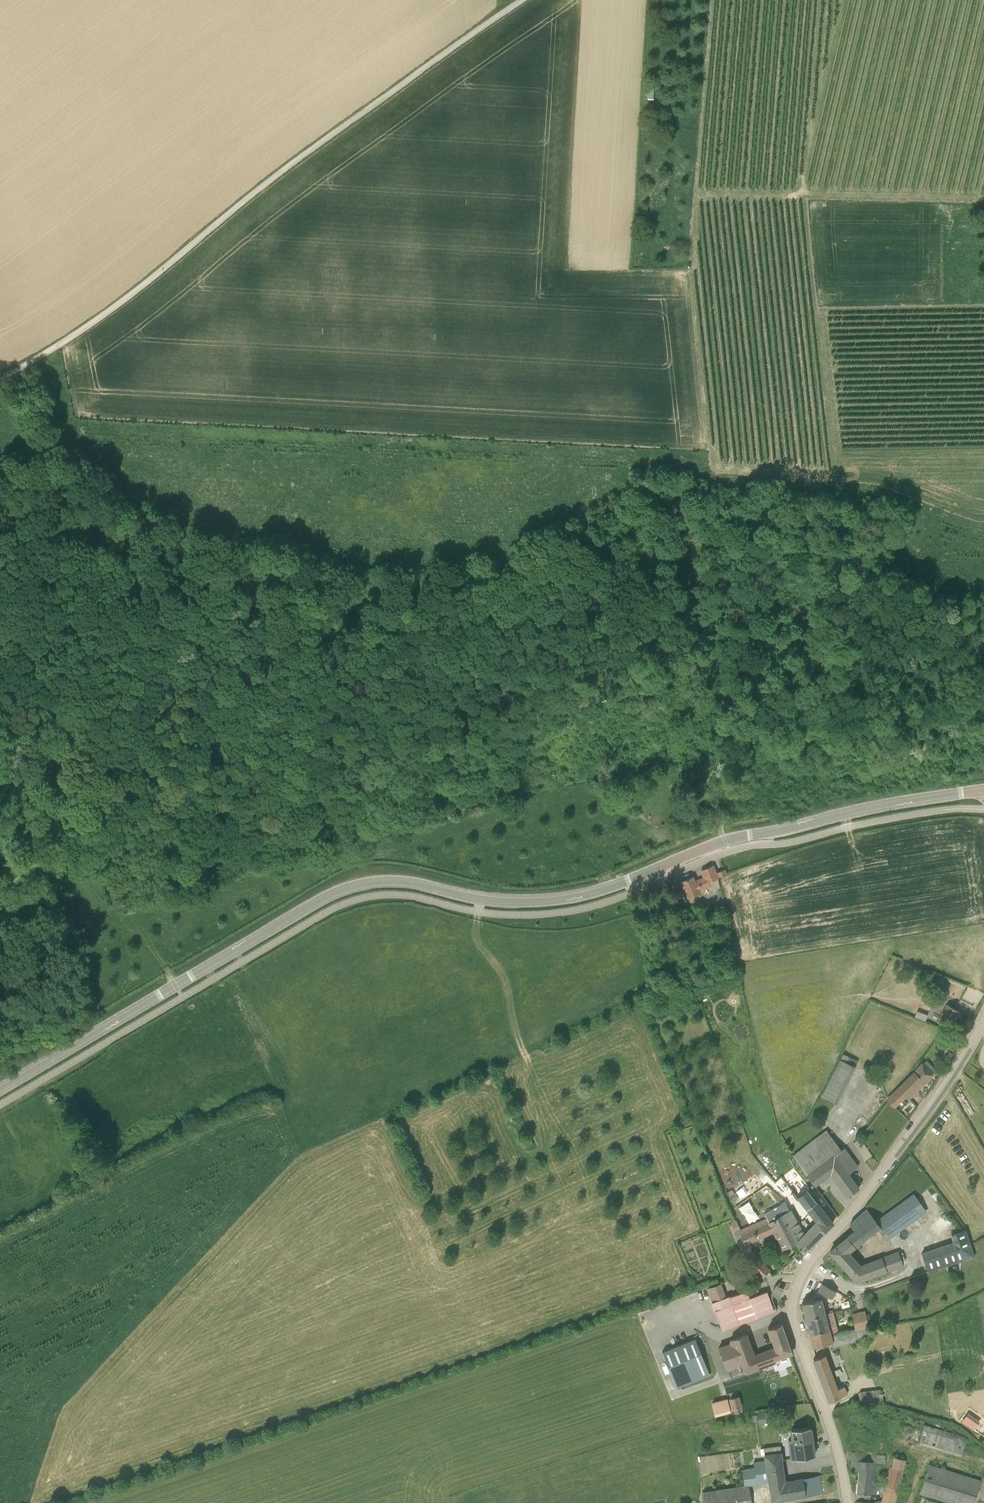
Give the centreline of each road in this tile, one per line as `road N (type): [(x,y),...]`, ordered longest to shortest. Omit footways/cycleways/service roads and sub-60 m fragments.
road 1 (tertiary): [(0,1089),(359,884),(402,881),(513,901),(567,898),(731,839),(983,789)]
road 2 (track): [(0,378),(115,307),(301,156),(522,0)]
road 3 (tertiary): [(848,1502),(792,1299),(983,1017)]

